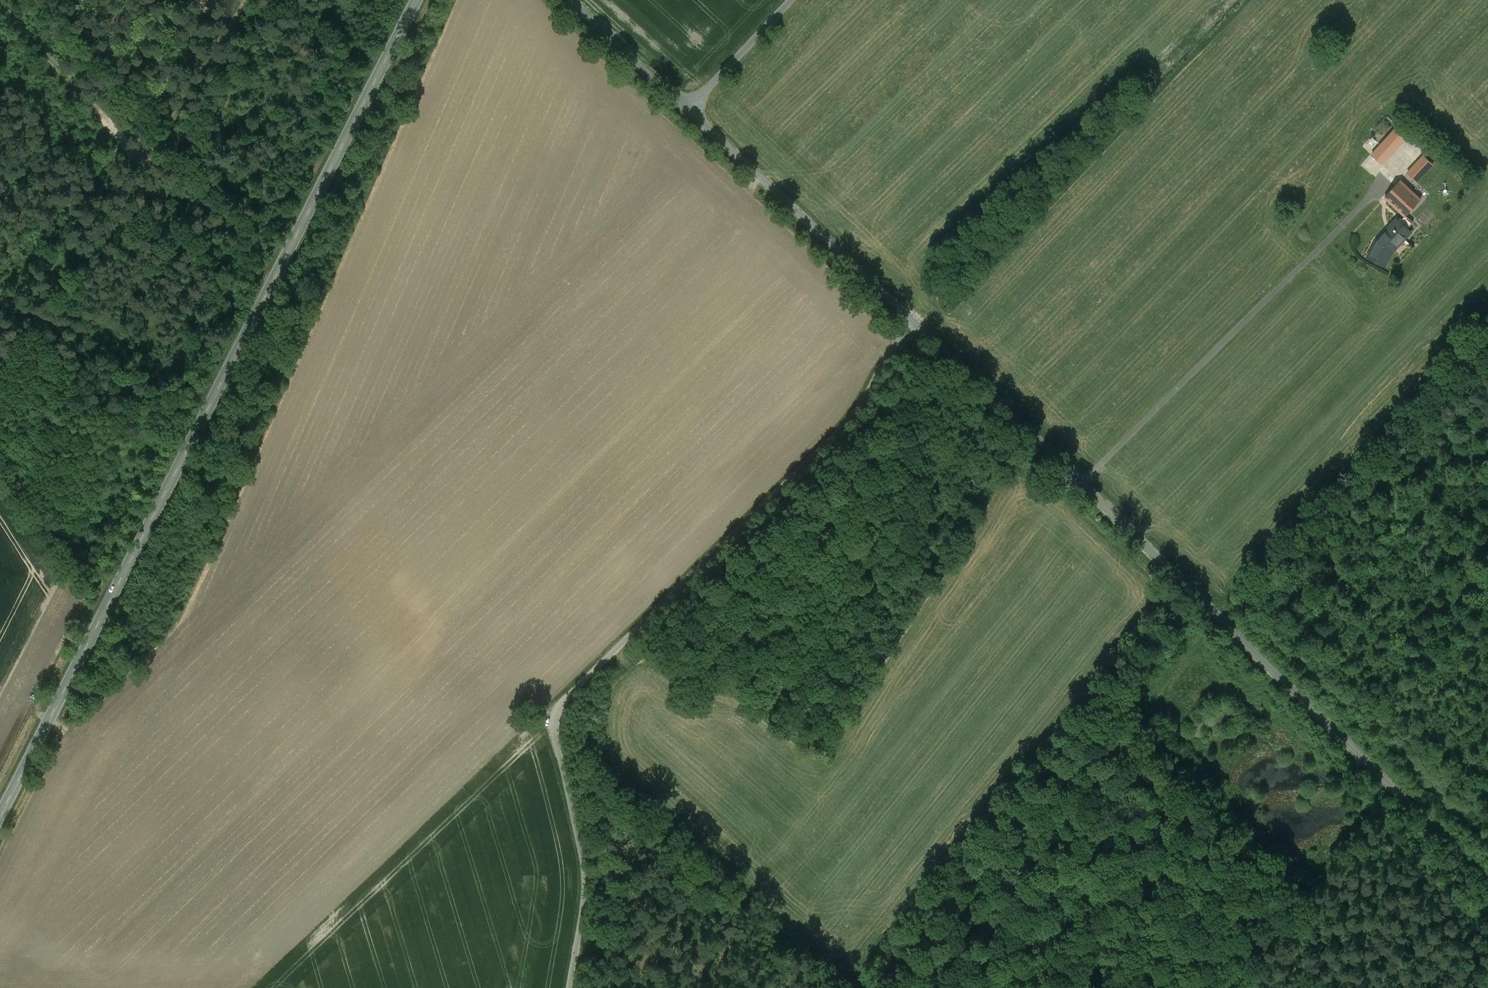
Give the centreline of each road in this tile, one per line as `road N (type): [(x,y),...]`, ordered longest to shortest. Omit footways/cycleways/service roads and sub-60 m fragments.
road 1 (secondary): [(0,815),(416,0)]
road 2 (unclassified): [(576,987),(587,883),(558,735),(566,698),(849,422),(910,315)]
road 3 (unclassified): [(910,315),(1487,874)]
road 4 (unclassified): [(568,0),(910,315)]

